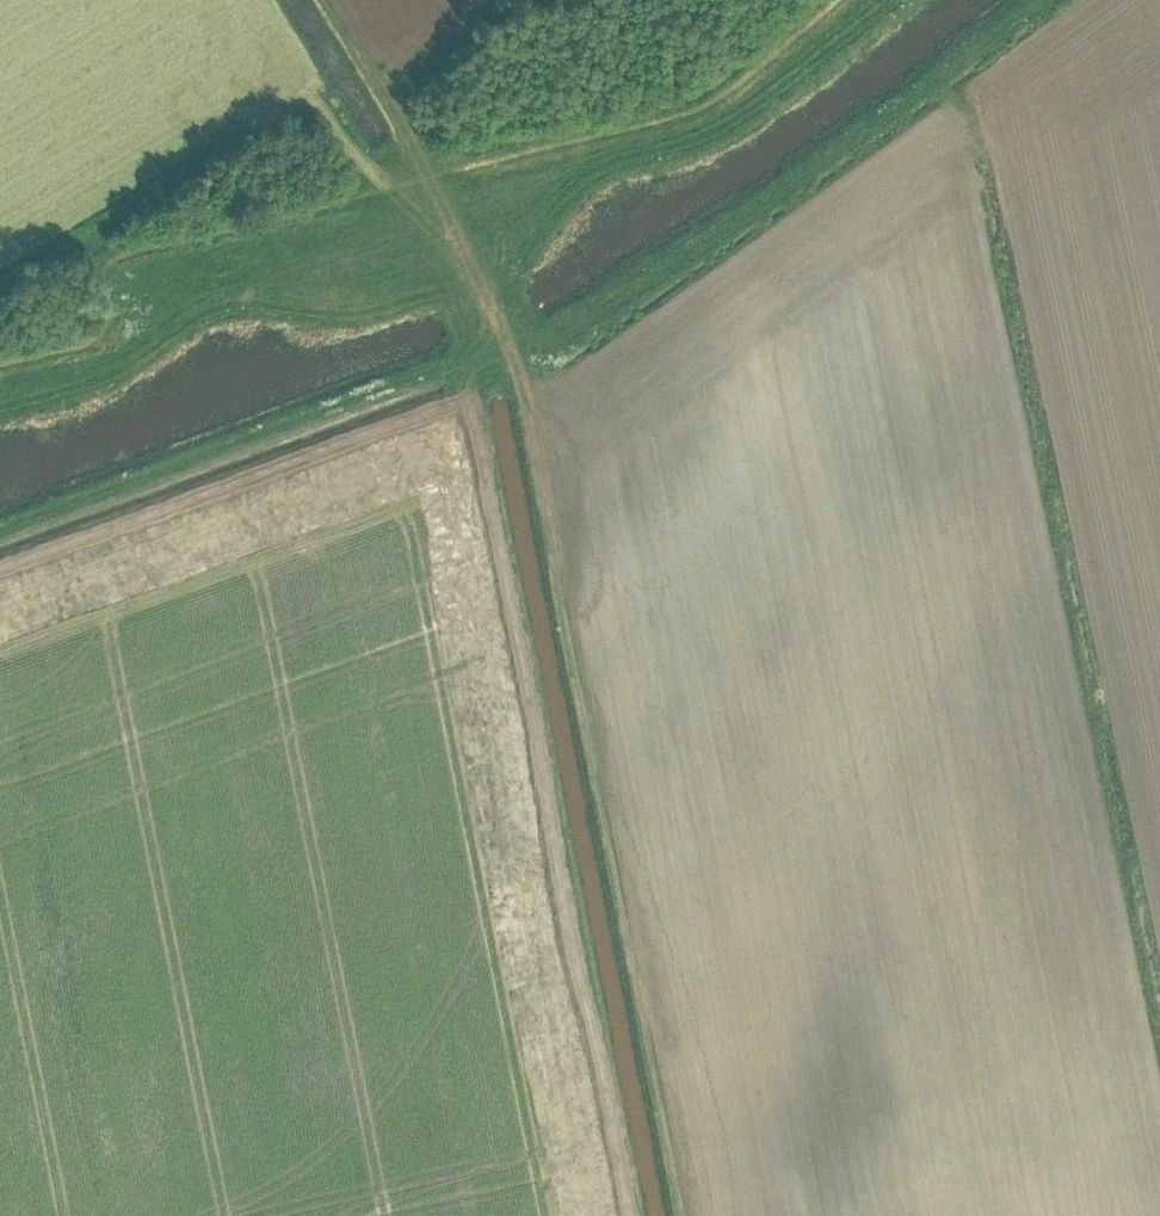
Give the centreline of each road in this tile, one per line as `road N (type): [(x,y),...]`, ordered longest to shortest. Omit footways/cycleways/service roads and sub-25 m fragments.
road 1 (track): [(690,1215),(526,385),(499,315),(432,206)]
road 2 (track): [(432,206),(408,131),(325,0)]

